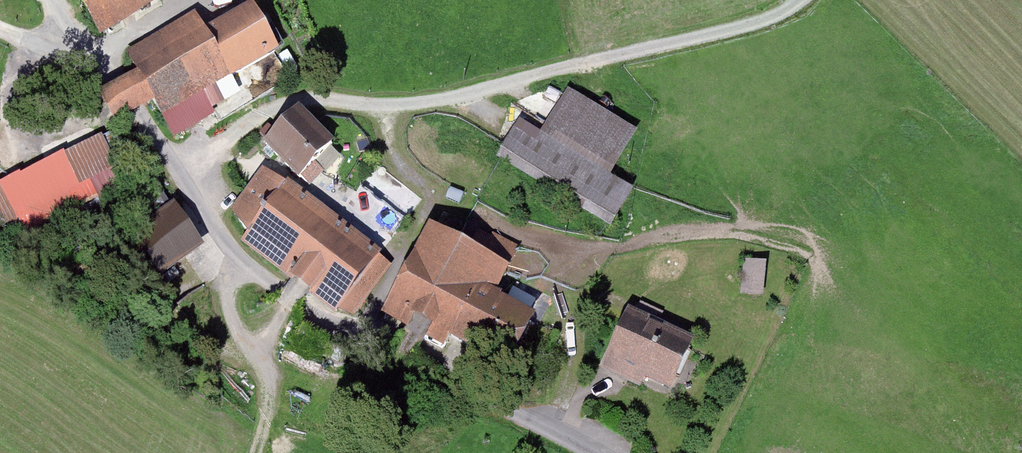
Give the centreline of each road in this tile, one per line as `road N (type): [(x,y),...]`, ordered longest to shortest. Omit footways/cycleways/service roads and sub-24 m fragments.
road 1 (unclassified): [(591,452),(449,370),(327,318),(228,248),(110,72),(75,46)]
road 2 (track): [(793,0),(753,20),(441,98),(291,102),(173,170)]
road 3 (track): [(248,452),(292,294)]

